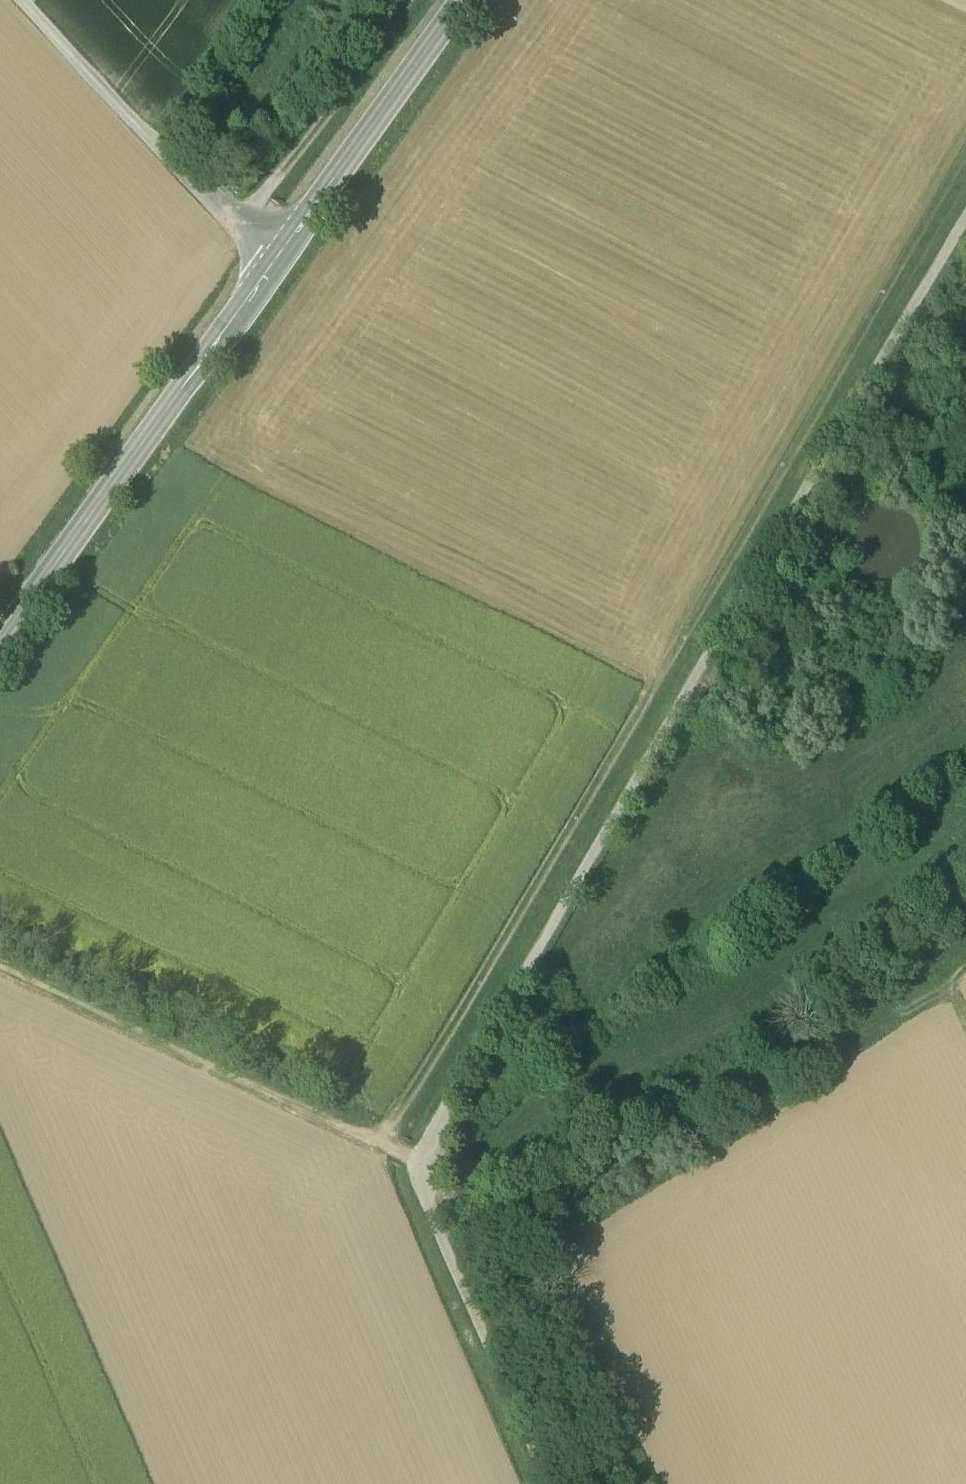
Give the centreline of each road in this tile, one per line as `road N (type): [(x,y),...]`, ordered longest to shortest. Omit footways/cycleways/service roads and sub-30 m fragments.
road 1 (track): [(562,1483),(417,1164),(965,221)]
road 2 (track): [(965,151),(382,1147)]
road 3 (secondary): [(0,672),(487,0)]
road 4 (track): [(456,1259),(953,987)]
road 5 (track): [(382,1147),(0,973)]
road 6 (track): [(250,245),(23,0)]
road 7 (track): [(428,0),(250,245)]

